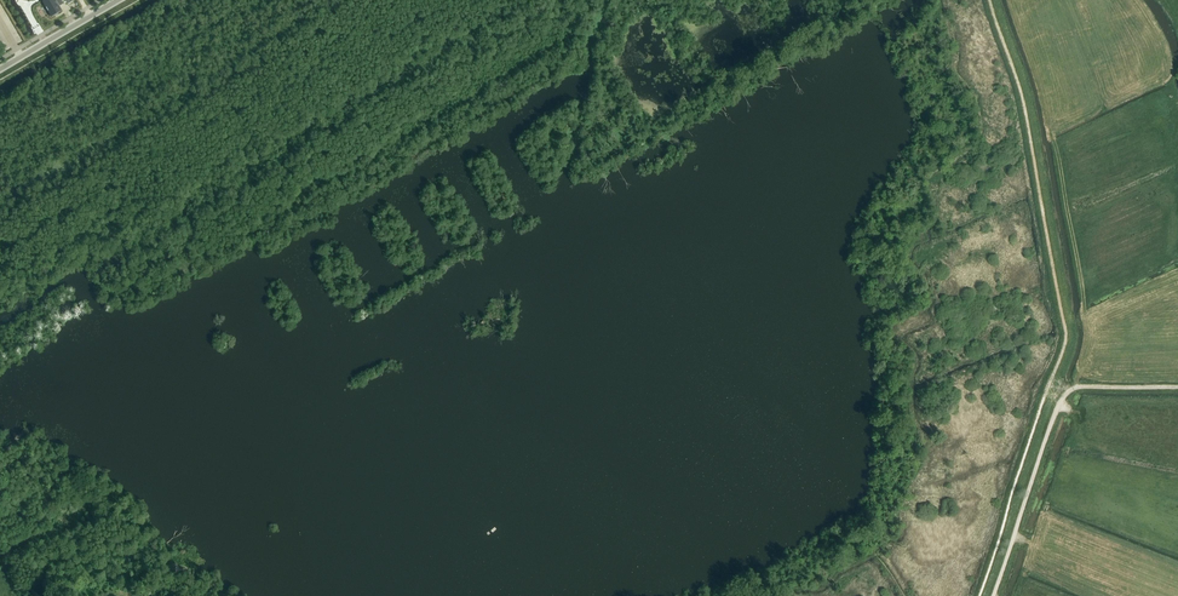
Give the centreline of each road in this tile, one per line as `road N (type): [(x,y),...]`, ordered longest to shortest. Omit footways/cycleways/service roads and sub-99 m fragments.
road 1 (track): [(993,595),(1065,395),(1084,386),(1177,387)]
road 2 (secondary): [(0,70),(121,0)]

